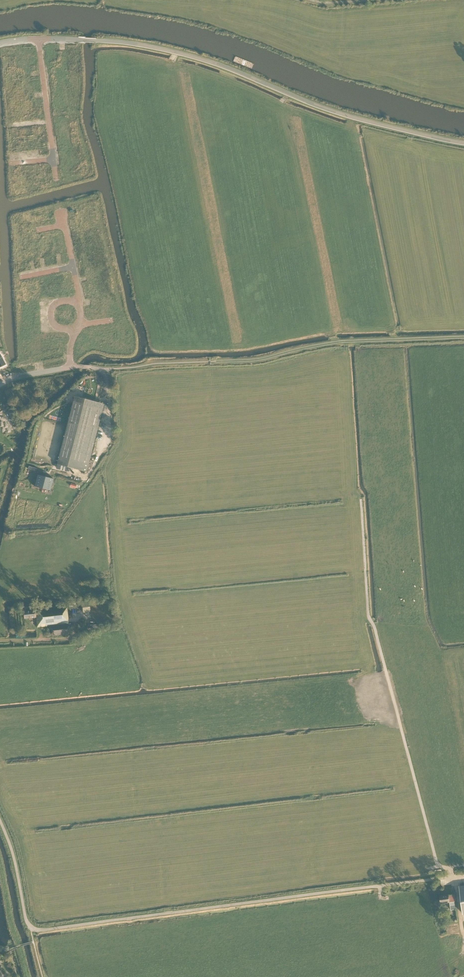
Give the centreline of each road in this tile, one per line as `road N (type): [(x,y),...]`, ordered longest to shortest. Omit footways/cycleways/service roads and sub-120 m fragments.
road 1 (unclassified): [(463,876),(40,930),(25,917),(0,822)]
road 2 (tertiary): [(39,39),(167,51),(347,117),(463,144)]
road 3 (residential): [(39,39),(54,159)]

